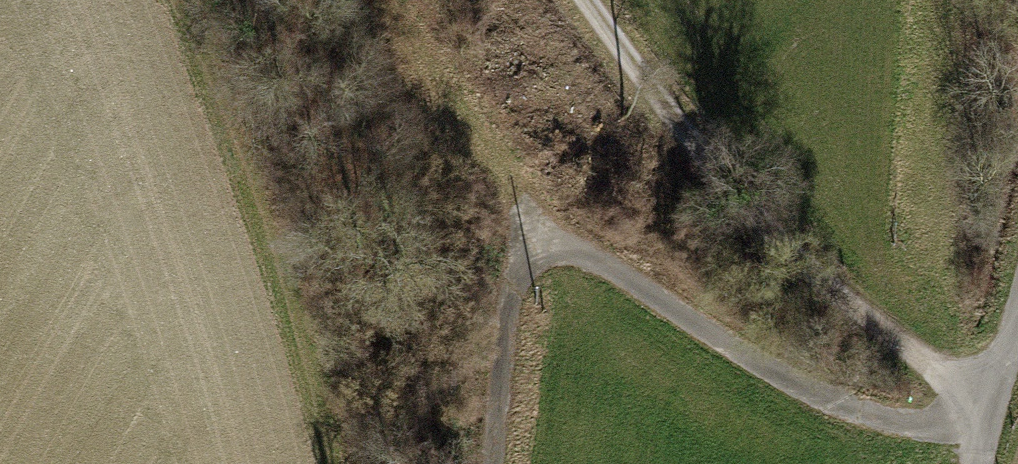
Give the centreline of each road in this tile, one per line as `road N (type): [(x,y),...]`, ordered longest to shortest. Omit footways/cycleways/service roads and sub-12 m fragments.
road 1 (track): [(590,0),(721,184),(991,424),(834,404),(574,246),(534,243),(522,268),(493,463)]
road 2 (track): [(534,243),(372,0)]
road 3 (unclassified): [(1017,334),(982,463)]

